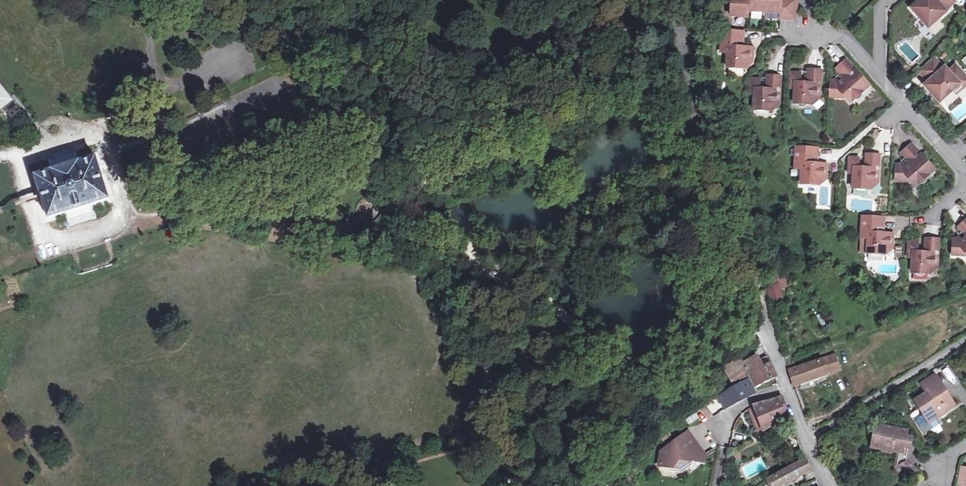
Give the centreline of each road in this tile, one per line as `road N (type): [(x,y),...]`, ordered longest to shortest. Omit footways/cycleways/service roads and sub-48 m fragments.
road 1 (residential): [(680,0),(706,146),(763,326),(828,485)]
road 2 (residential): [(965,193),(961,168),(880,79)]

